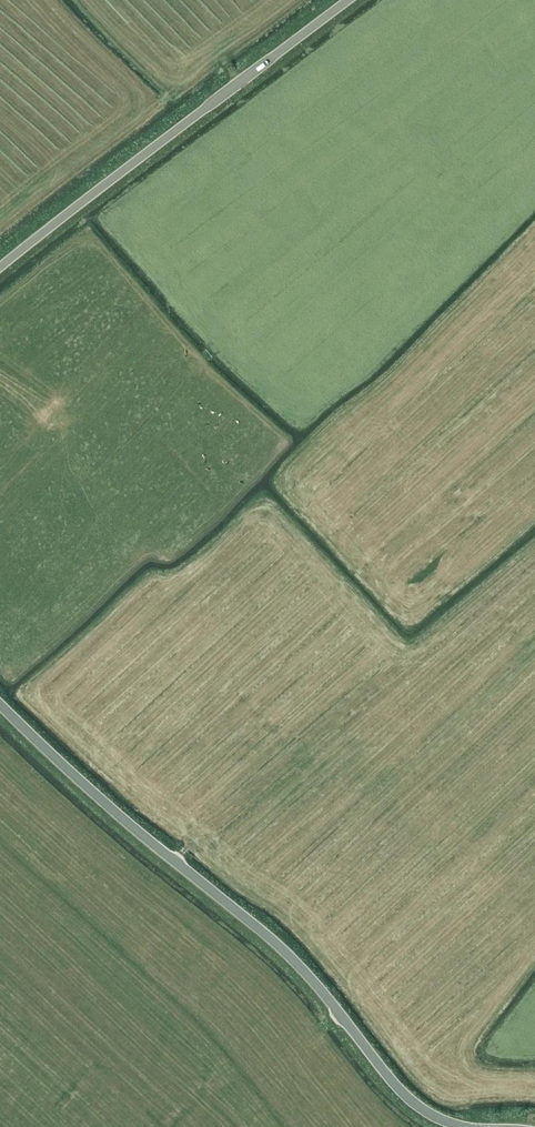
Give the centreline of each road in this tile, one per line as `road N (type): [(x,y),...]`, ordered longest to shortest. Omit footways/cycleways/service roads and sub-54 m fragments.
road 1 (unclassified): [(468,1126),(413,1100),(279,945),(0,703)]
road 2 (tertiary): [(349,0),(0,268)]

